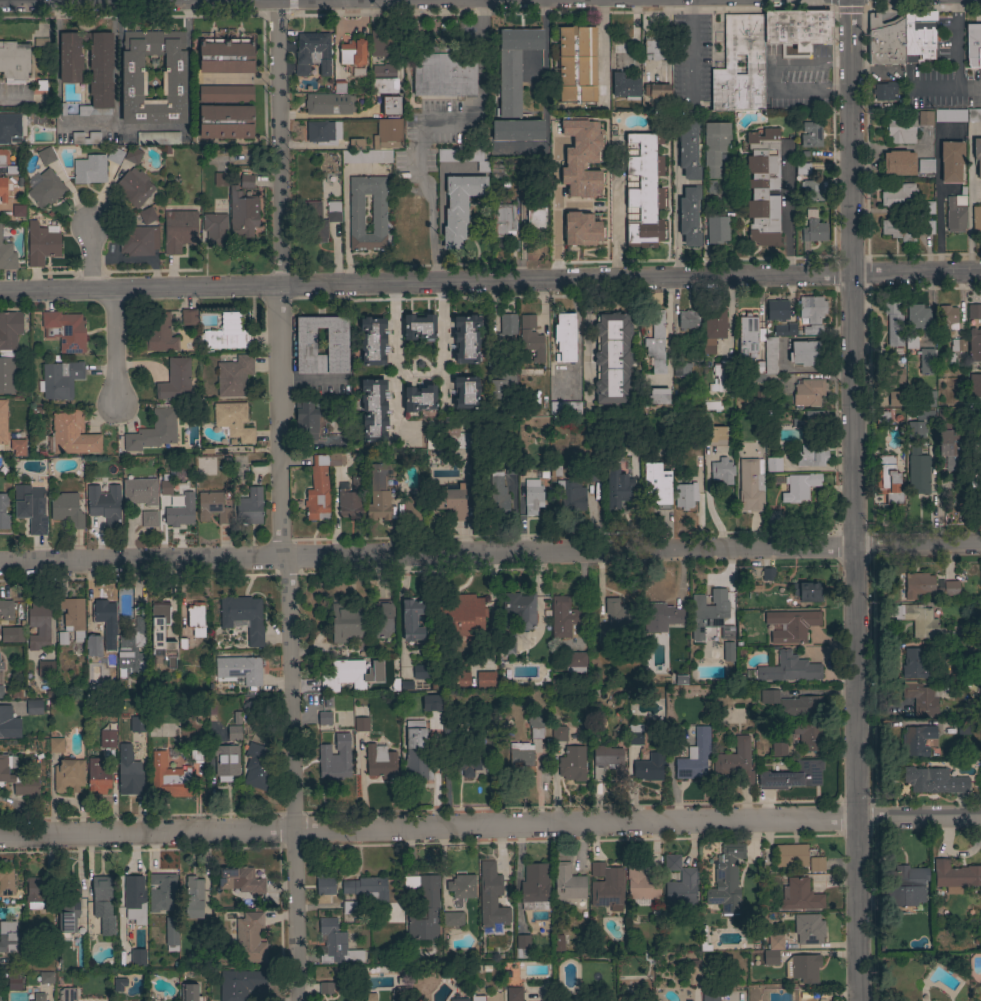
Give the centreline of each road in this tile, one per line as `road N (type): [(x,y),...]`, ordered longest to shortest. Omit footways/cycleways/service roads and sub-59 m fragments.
road 1 (residential): [(273,0),(279,538),(290,558),(299,1000)]
road 2 (residential): [(850,0),(859,1000)]
road 3 (residential): [(980,818),(0,839)]
road 4 (residential): [(980,271),(0,292)]
road 5 (residential): [(980,546),(0,565)]

